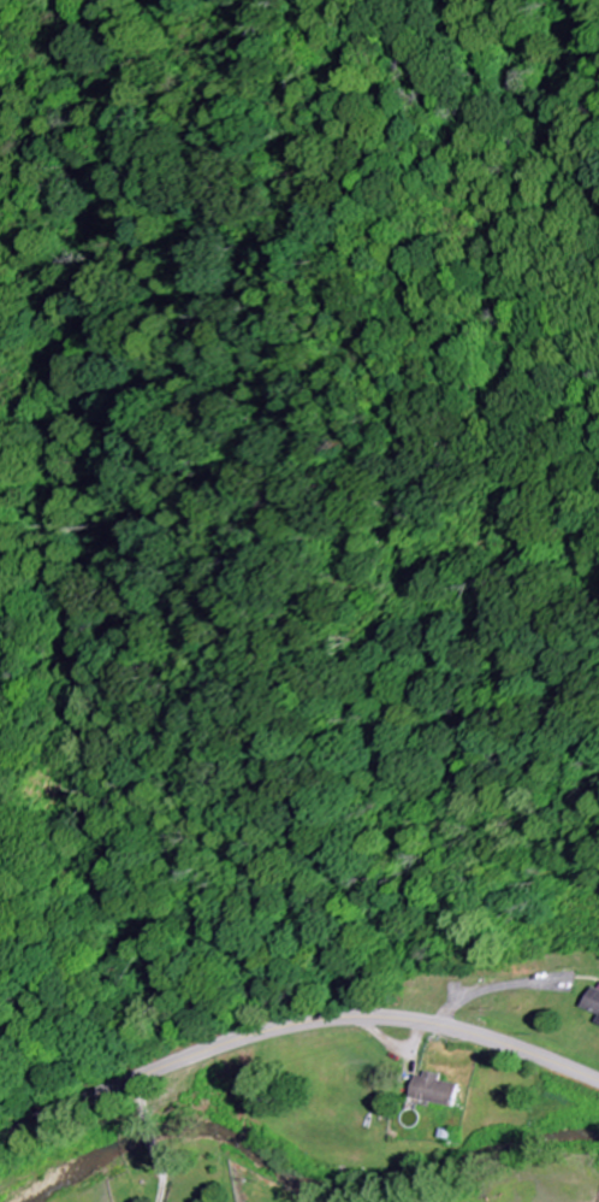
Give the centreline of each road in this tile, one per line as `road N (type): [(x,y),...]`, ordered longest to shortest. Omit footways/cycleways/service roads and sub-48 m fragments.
road 1 (tertiary): [(0,1132),(209,1043),(312,1015),(443,1025),(598,1083)]

